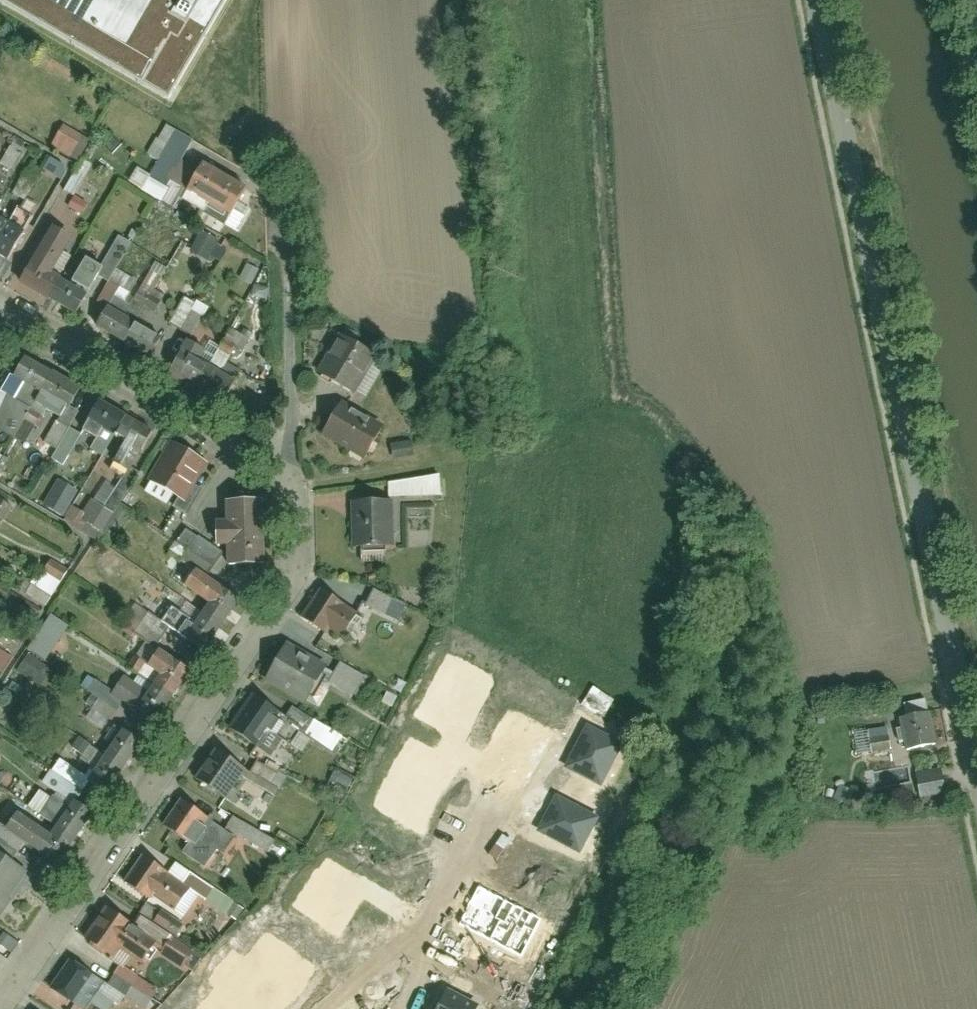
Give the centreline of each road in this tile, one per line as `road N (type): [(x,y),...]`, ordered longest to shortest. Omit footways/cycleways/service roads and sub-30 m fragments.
road 1 (residential): [(821,0),(976,779)]
road 2 (residential): [(0,1005),(292,586),(300,554),(292,461)]
road 3 (residential): [(6,309),(145,391),(292,461)]
road 4 (residential): [(292,461),(288,206)]
road 5 (residential): [(469,821),(422,930),(427,961),(400,1008)]

